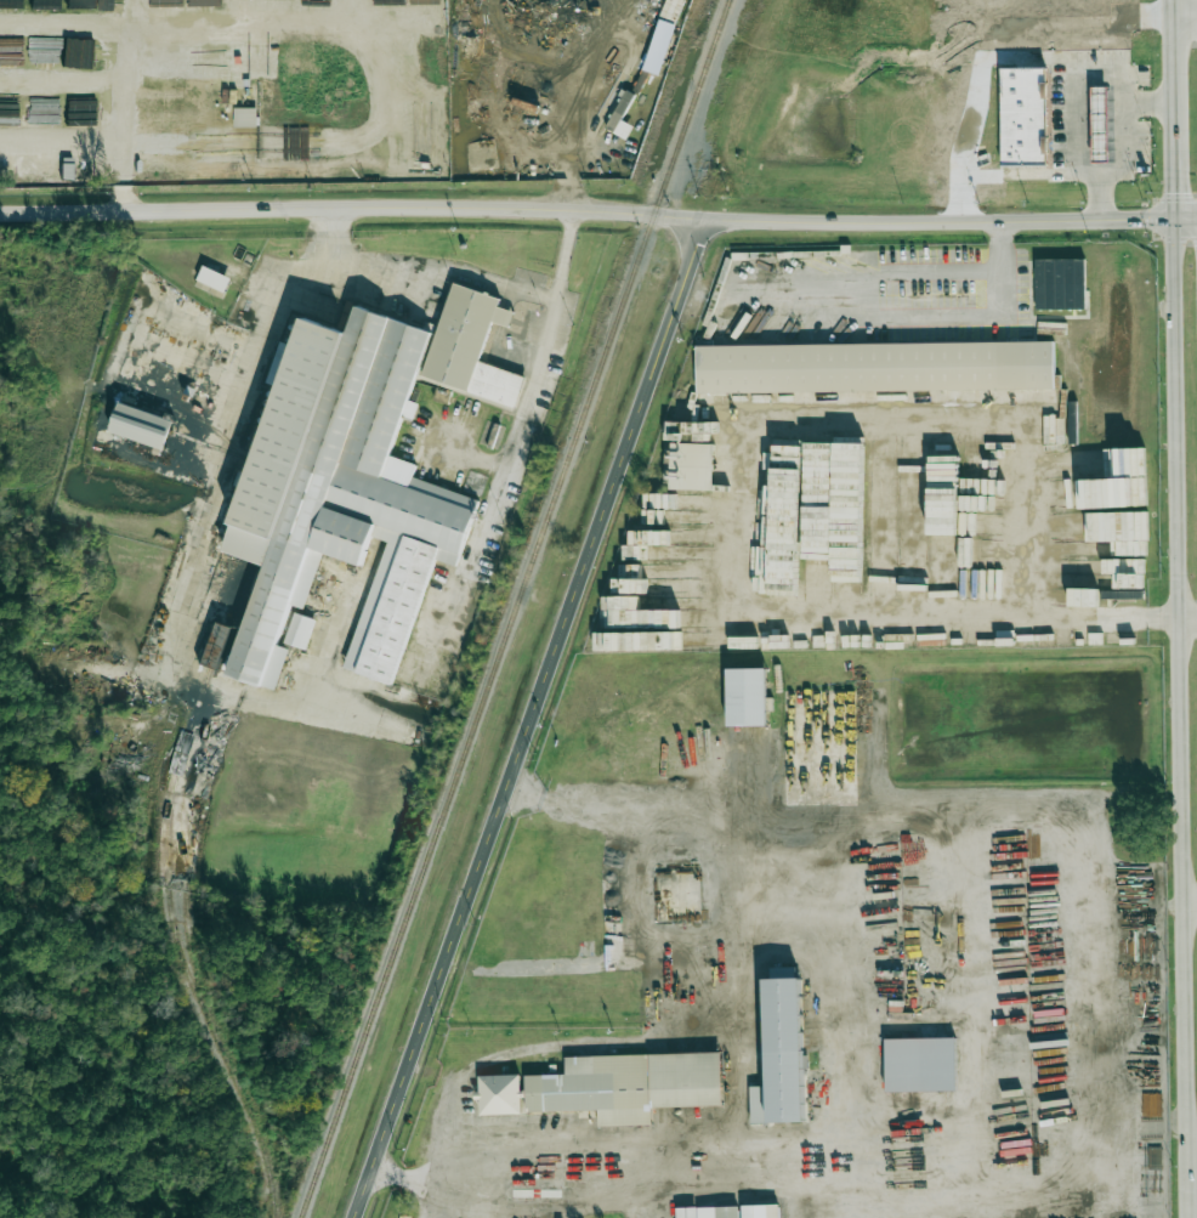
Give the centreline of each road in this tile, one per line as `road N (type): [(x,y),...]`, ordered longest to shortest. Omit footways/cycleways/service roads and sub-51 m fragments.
road 1 (secondary): [(708,221),(353,1217)]
road 2 (secondary): [(1175,221),(1187,1201)]
road 3 (tertiary): [(0,211),(254,208),(708,221)]
road 4 (secondary): [(708,221),(1196,220)]

